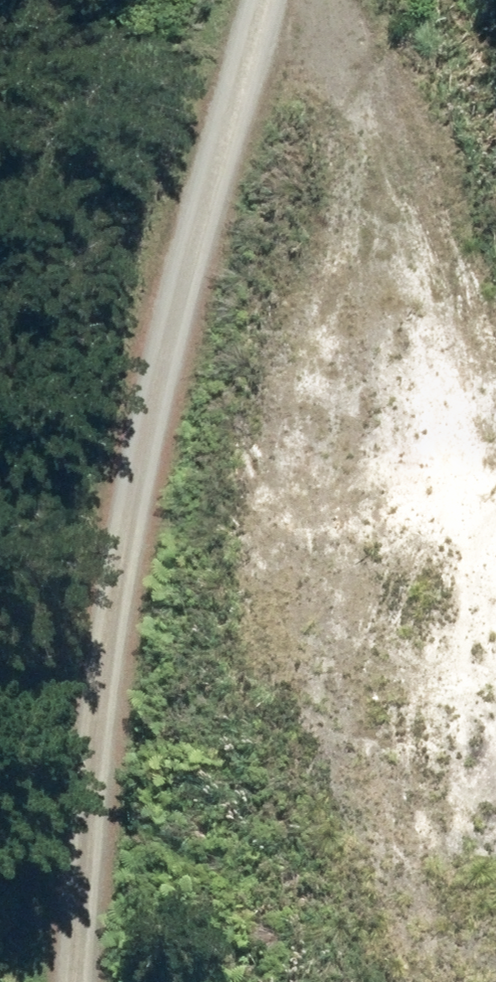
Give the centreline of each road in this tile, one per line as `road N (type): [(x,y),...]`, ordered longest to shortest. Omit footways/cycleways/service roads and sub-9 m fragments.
road 1 (track): [(59,981),(81,735),(254,0)]
road 2 (track): [(309,0),(383,153),(447,568),(448,654)]

